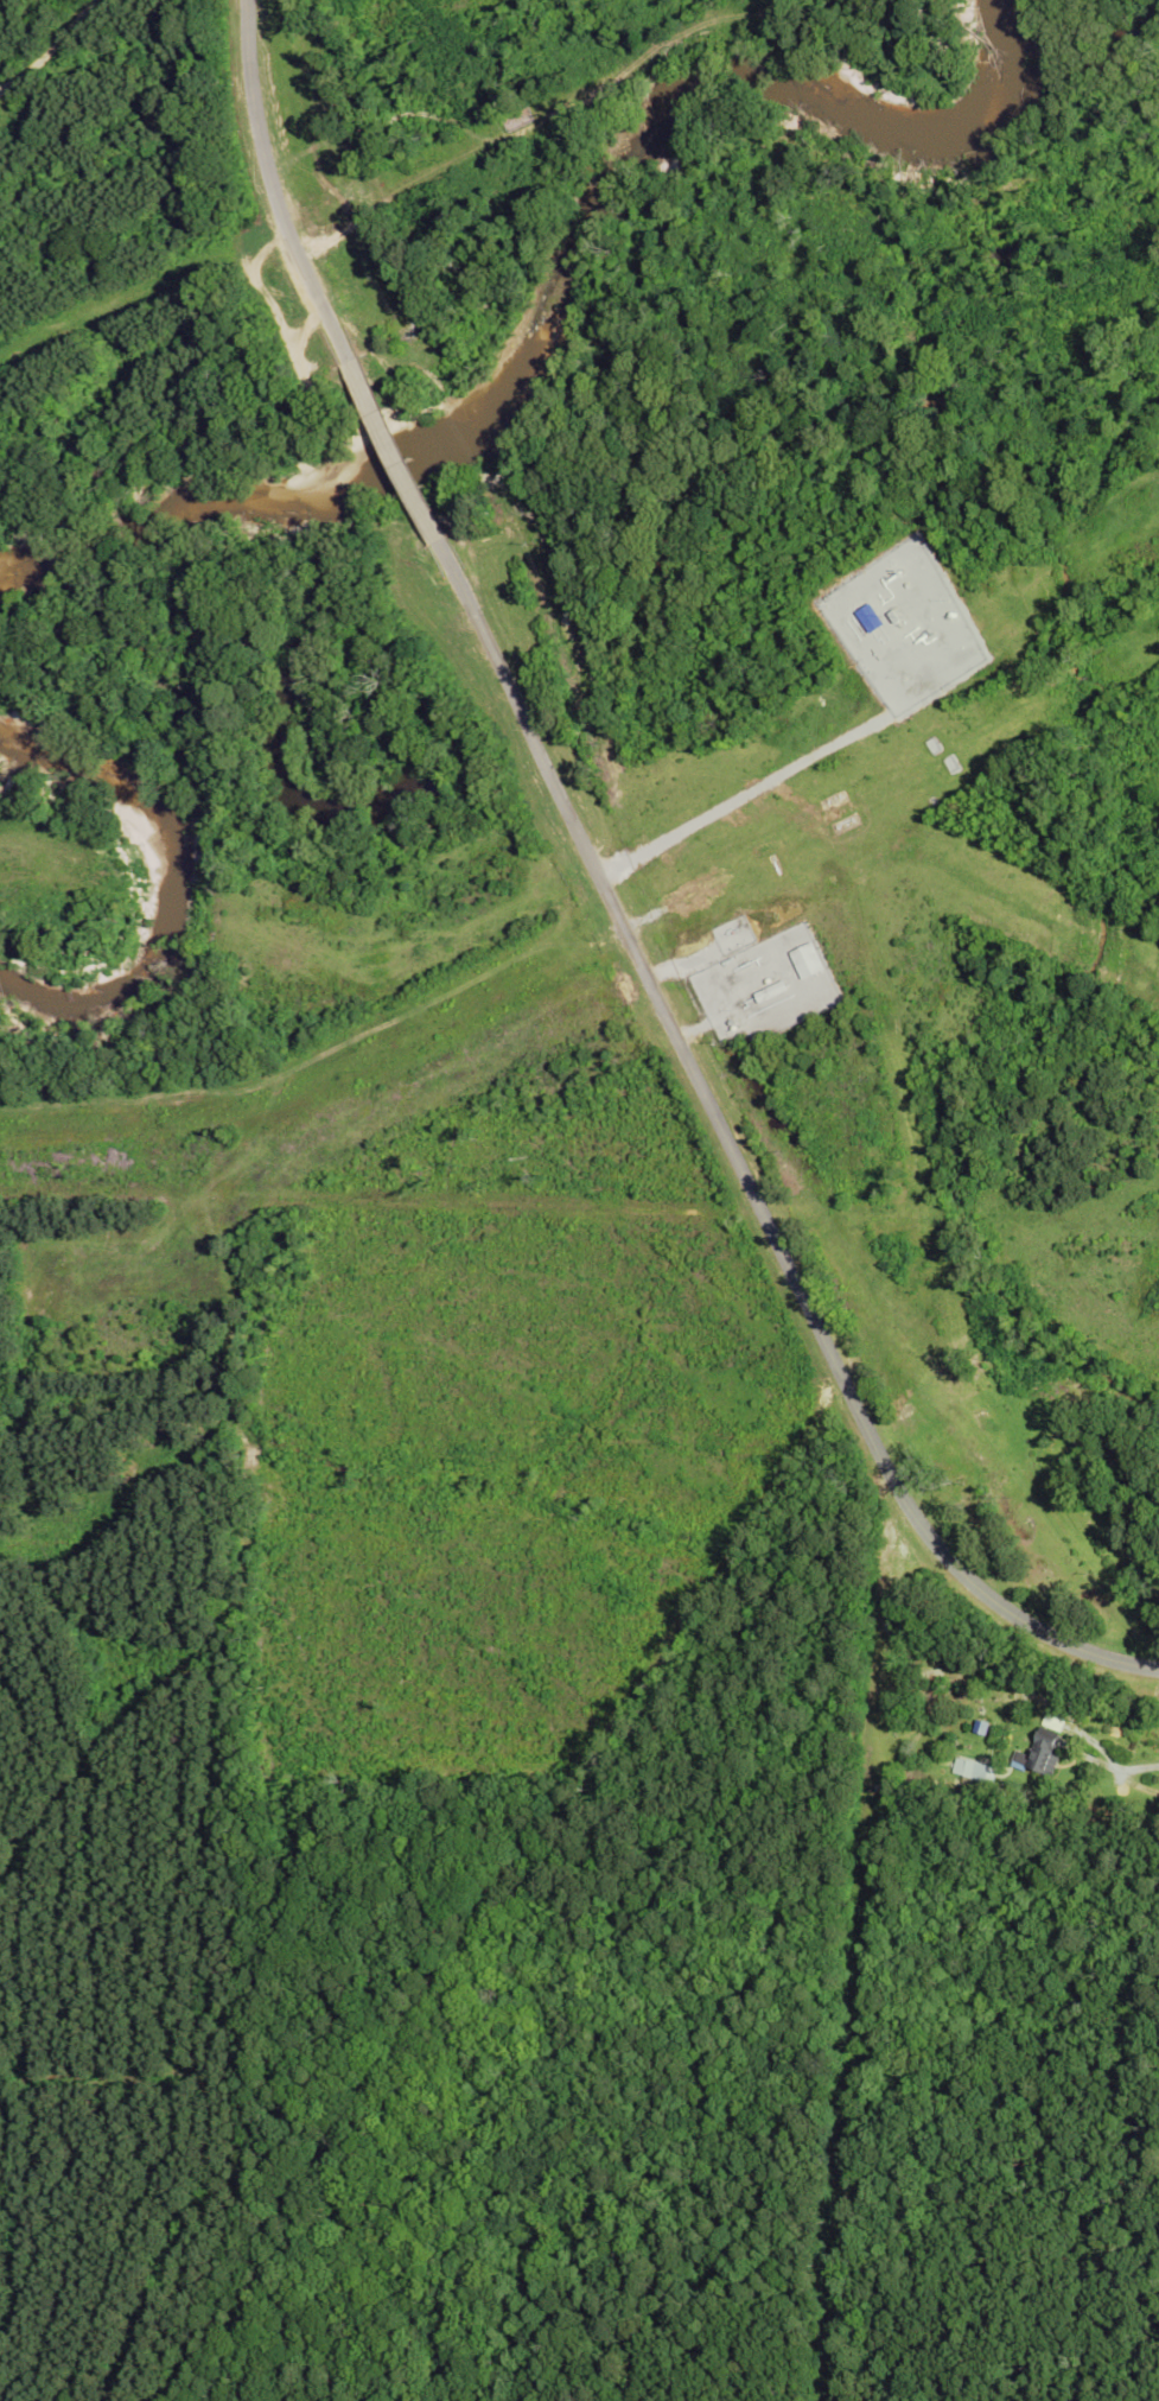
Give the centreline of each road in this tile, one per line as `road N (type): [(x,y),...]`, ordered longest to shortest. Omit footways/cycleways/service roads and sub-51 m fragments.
road 1 (residential): [(1158,1670),(1091,1657),(1031,1631),(941,1554),(904,1499),(435,542)]
road 2 (residential): [(376,415),(285,233),(254,99),(247,0)]
road 3 (residential): [(435,542),(376,415)]

